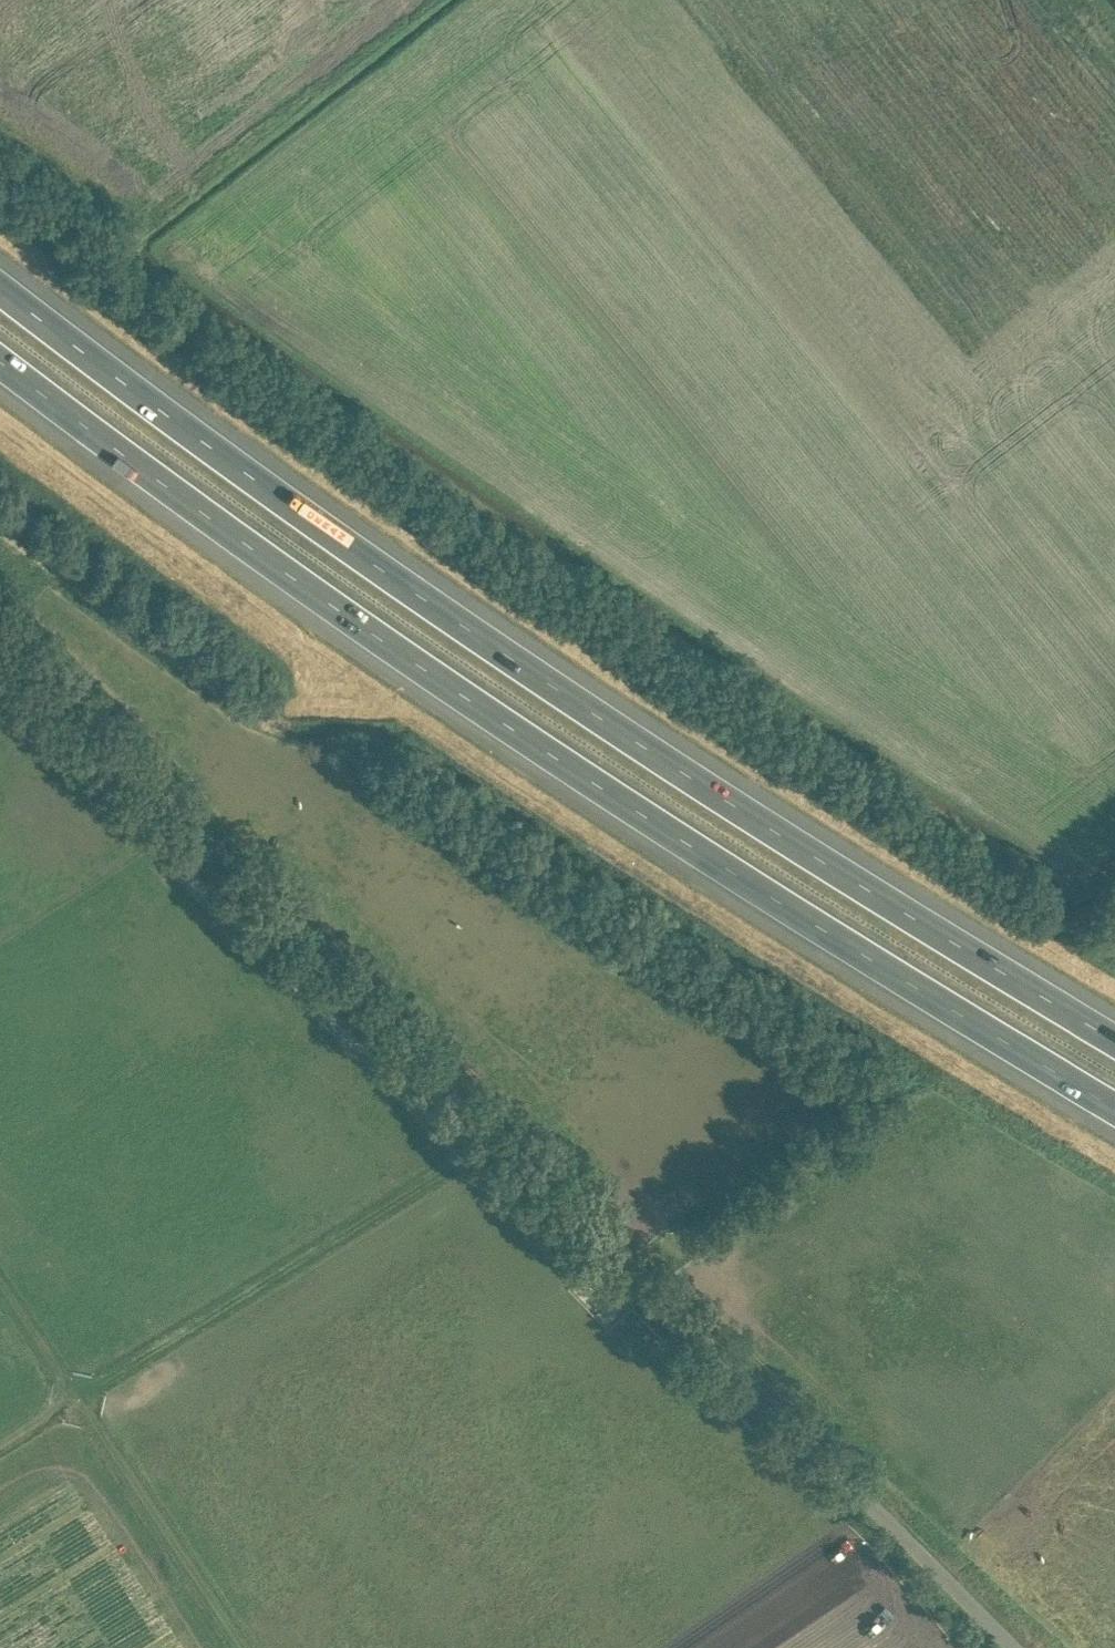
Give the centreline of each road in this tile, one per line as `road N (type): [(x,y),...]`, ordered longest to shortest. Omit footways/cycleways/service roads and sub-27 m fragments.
road 1 (unclassified): [(1009,1647),(0,634)]
road 2 (motorway): [(1114,1039),(855,884),(367,561),(0,290)]
road 3 (motorway): [(0,361),(324,601),(815,924),(1114,1107)]
road 4 (track): [(0,694),(607,1301)]

